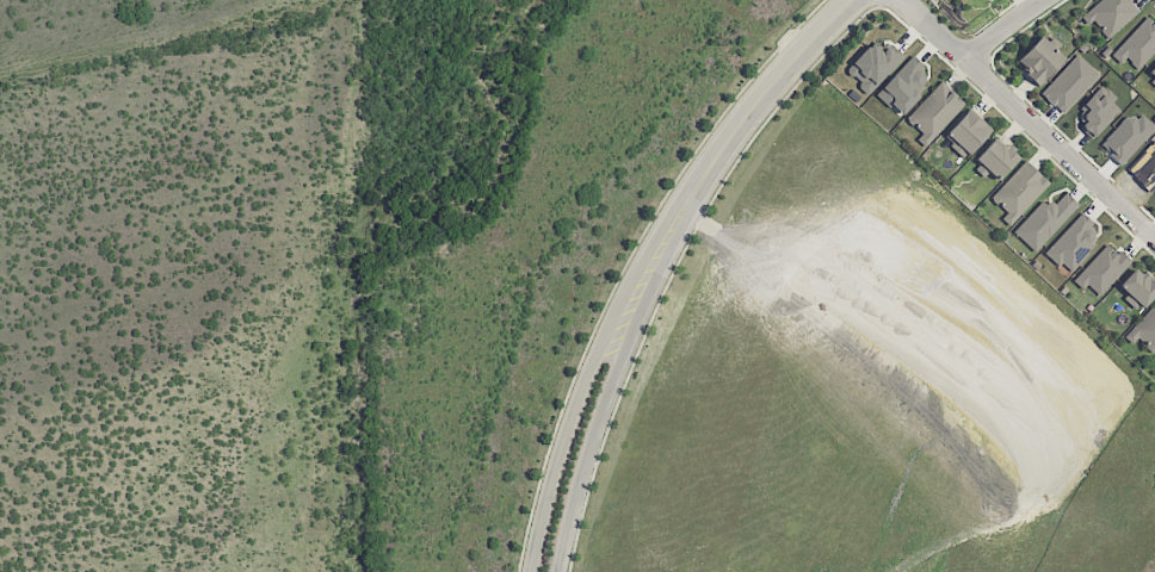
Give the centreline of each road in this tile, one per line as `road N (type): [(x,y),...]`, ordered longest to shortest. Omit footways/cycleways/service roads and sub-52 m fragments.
road 1 (tertiary): [(624,319),(702,176),(758,98),(852,0)]
road 2 (residential): [(1154,234),(905,0)]
road 3 (tertiary): [(624,319),(591,359),(528,571)]
road 4 (tertiary): [(555,571),(624,319)]

